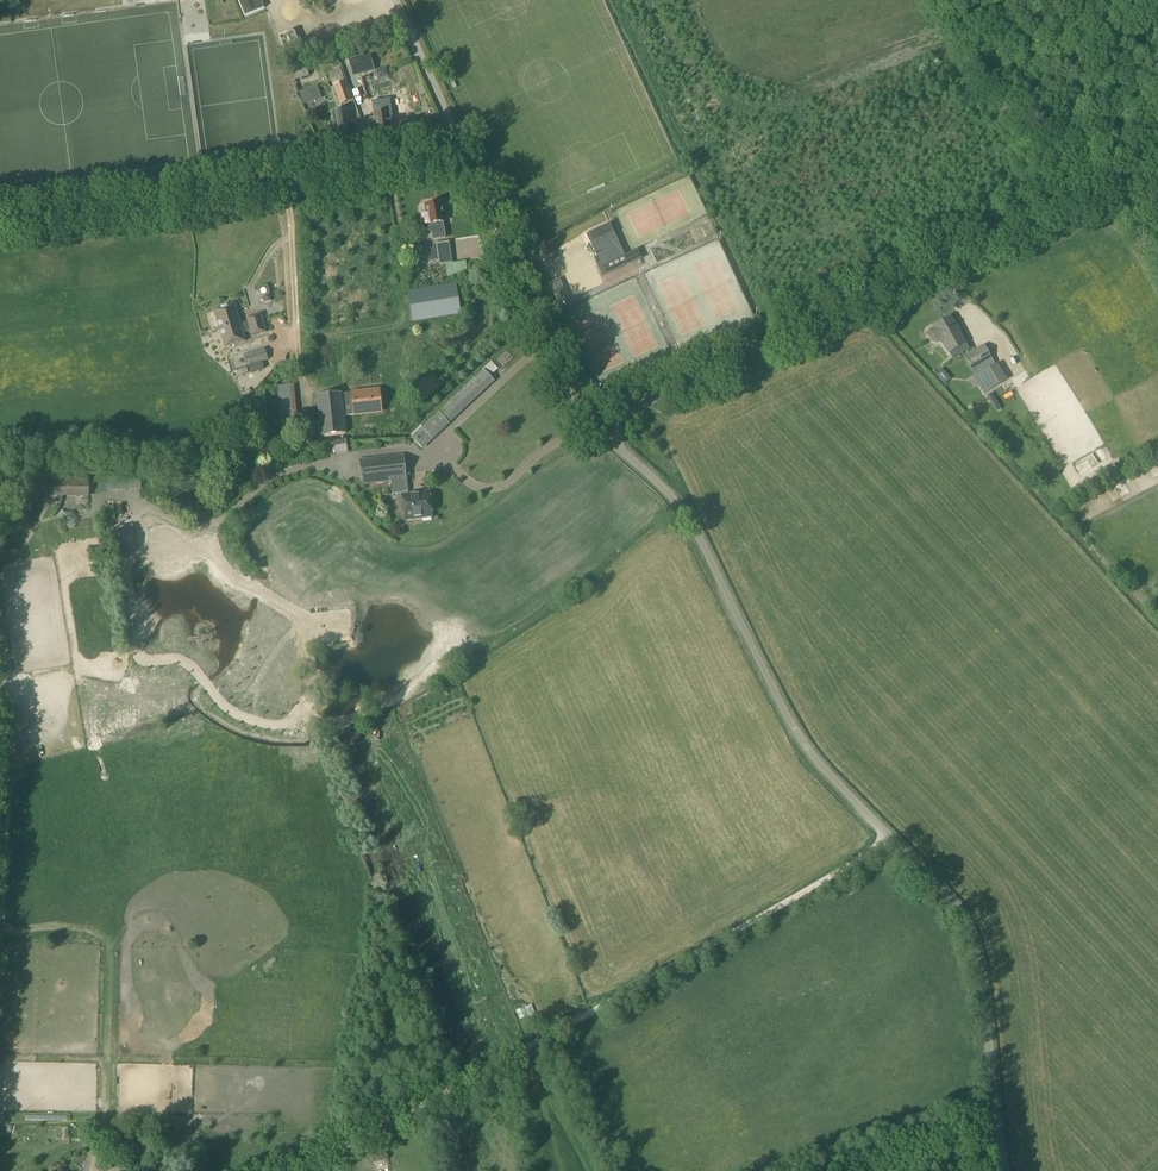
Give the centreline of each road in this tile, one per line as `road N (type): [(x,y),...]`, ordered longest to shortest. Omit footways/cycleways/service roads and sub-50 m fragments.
road 1 (unclassified): [(1005,1170),(971,935),(797,736),(683,507),(601,430)]
road 2 (unclassified): [(601,430),(667,390),(1095,188),(1157,214)]
road 3 (unclassified): [(0,225),(452,163)]
road 4 (track): [(532,1043),(890,837)]
road 5 (unclassified): [(601,430),(553,359),(476,189),(452,163)]
road 6 (track): [(292,1170),(532,1043)]

